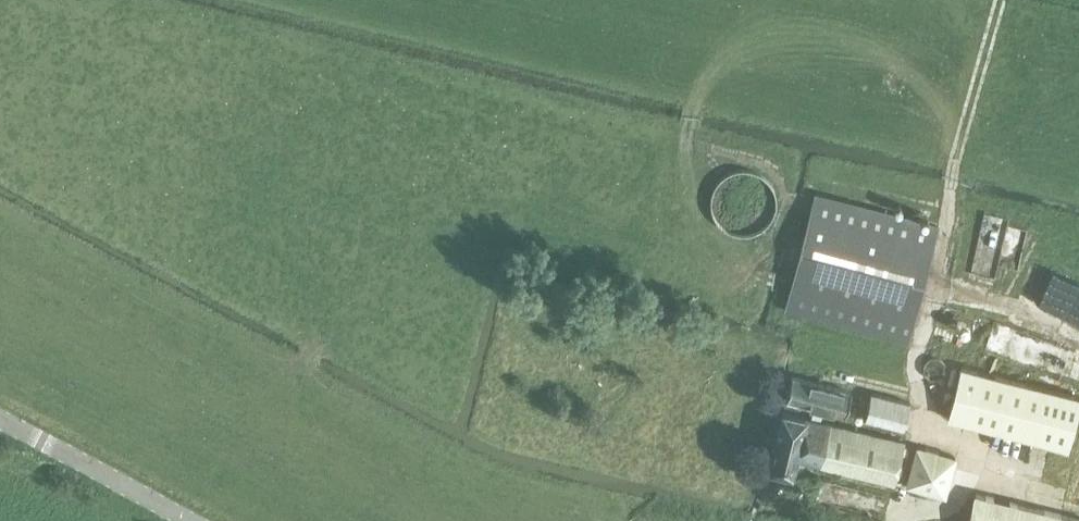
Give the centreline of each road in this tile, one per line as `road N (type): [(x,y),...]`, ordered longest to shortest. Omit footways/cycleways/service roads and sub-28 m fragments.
road 1 (track): [(1001,0),(915,357)]
road 2 (unclassified): [(183,520),(0,423)]
road 3 (track): [(934,286),(1078,340)]

